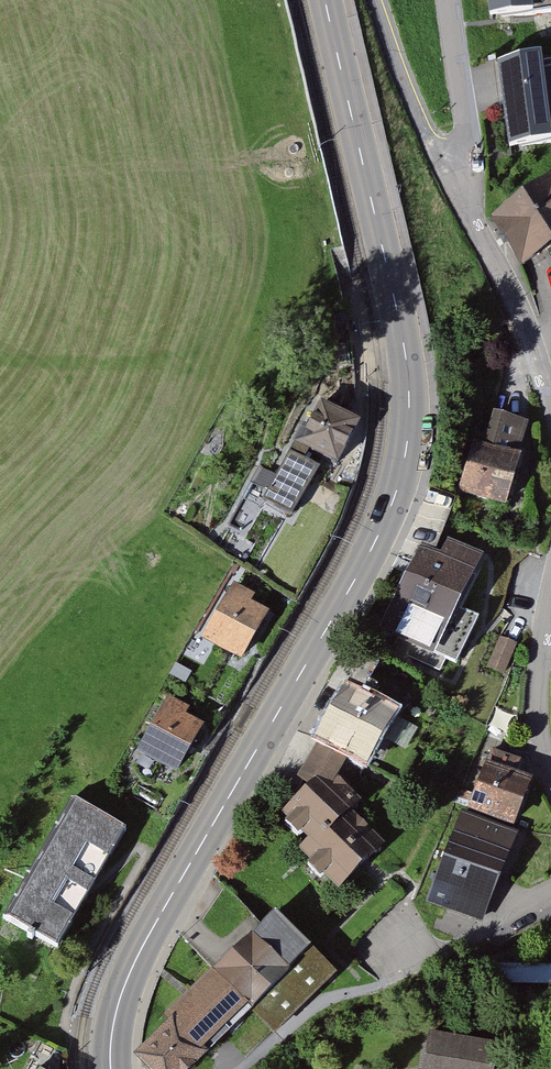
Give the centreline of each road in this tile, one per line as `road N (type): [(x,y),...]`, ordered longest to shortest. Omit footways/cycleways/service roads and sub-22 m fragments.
road 1 (secondary): [(111,1068),(119,1003),(134,965),(366,560),(390,506),(406,438),(406,366),(325,0)]
road 2 (residential): [(550,387),(457,185)]
road 3 (residential): [(457,185),(378,0)]
road 4 (residential): [(457,185),(469,137),(446,0)]
road 5 (residential): [(550,774),(538,739),(538,673),(550,602)]

